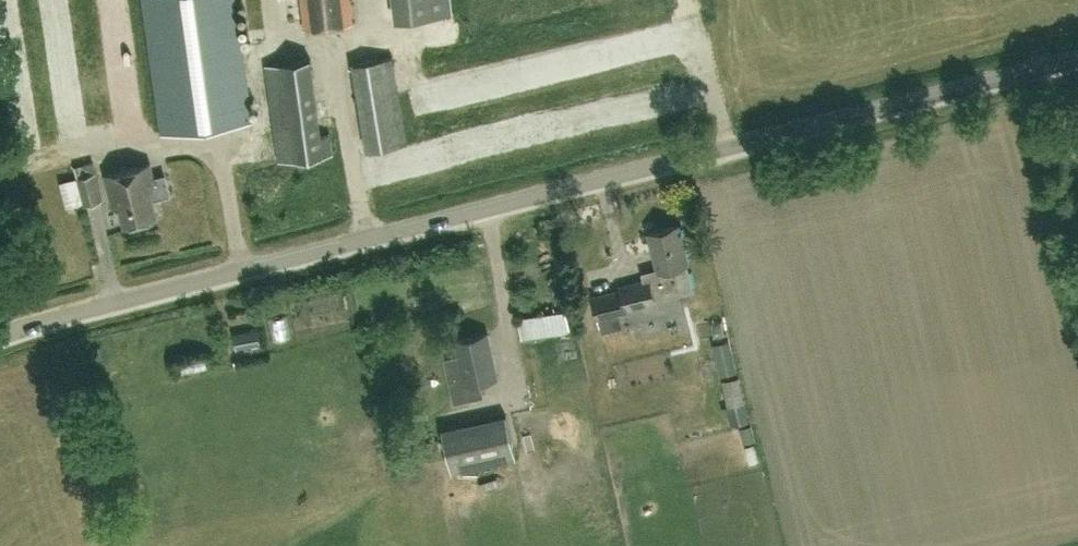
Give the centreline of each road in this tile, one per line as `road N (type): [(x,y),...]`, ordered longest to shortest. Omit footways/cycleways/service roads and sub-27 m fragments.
road 1 (unclassified): [(0,344),(154,297),(1077,63)]

